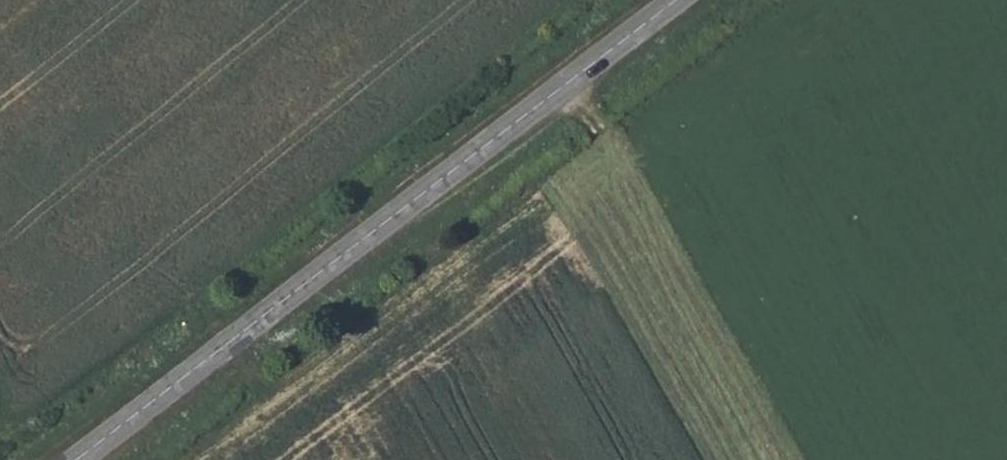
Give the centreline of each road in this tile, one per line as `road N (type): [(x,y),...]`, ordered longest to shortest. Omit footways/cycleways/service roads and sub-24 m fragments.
road 1 (tertiary): [(80,459),(672,0)]

